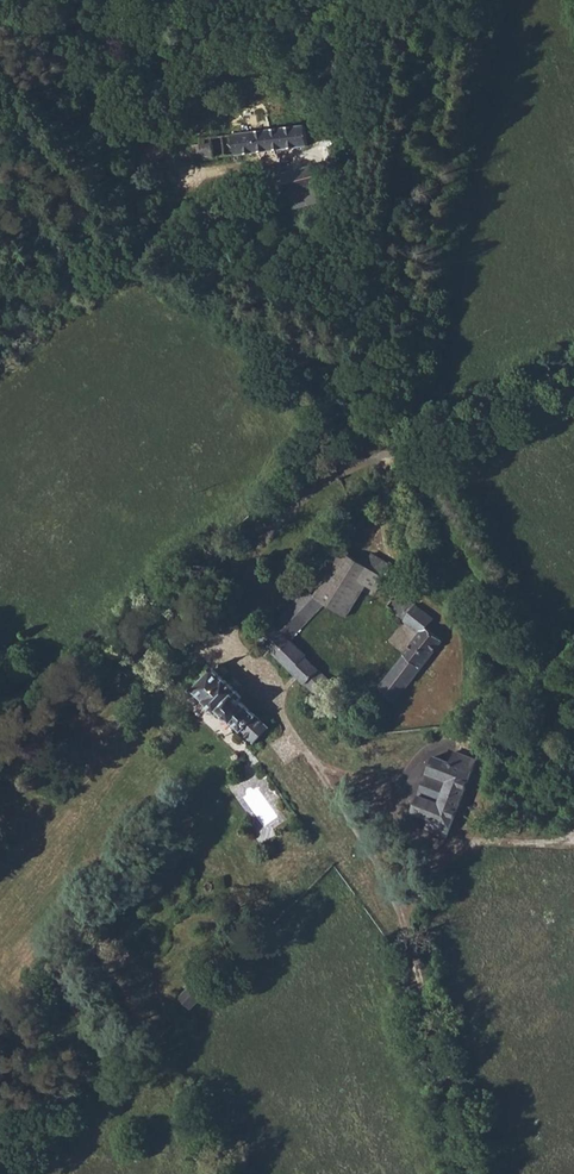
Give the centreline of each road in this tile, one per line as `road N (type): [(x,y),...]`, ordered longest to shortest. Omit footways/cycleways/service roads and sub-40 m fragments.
road 1 (unclassified): [(458,651),(462,708),(487,760),(479,805),(457,858),(393,913),(466,1173)]
road 2 (unclassified): [(573,382),(395,471)]

